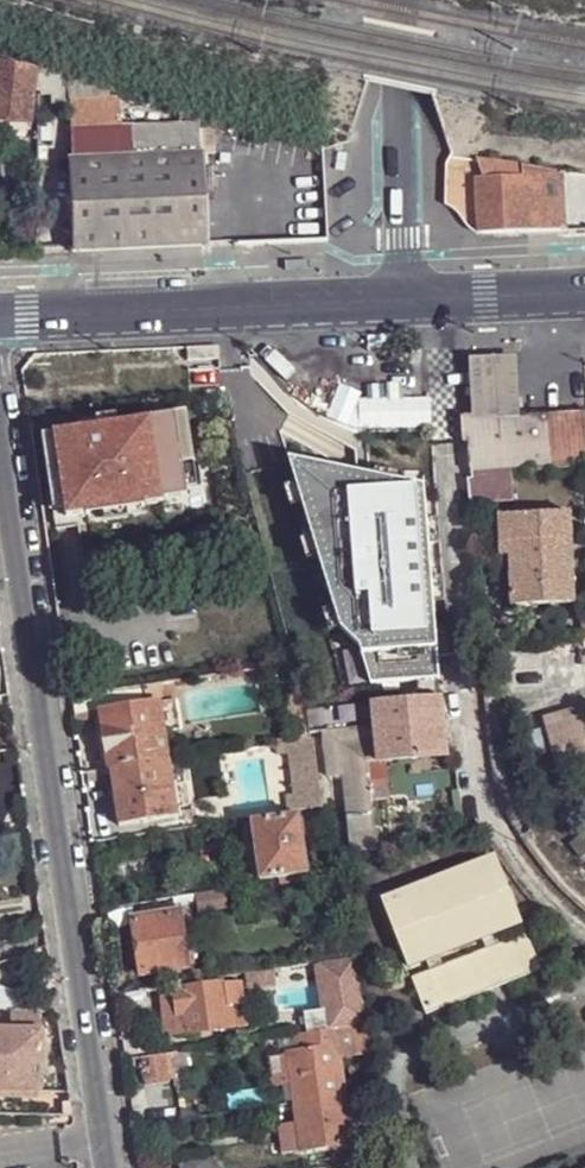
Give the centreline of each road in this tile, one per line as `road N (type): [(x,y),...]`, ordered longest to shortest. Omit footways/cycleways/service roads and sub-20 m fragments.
road 1 (residential): [(0,417),(112,1146)]
road 2 (secondary): [(0,318),(402,299)]
road 3 (residential): [(400,0),(402,299)]
road 4 (secondary): [(402,299),(584,292)]

